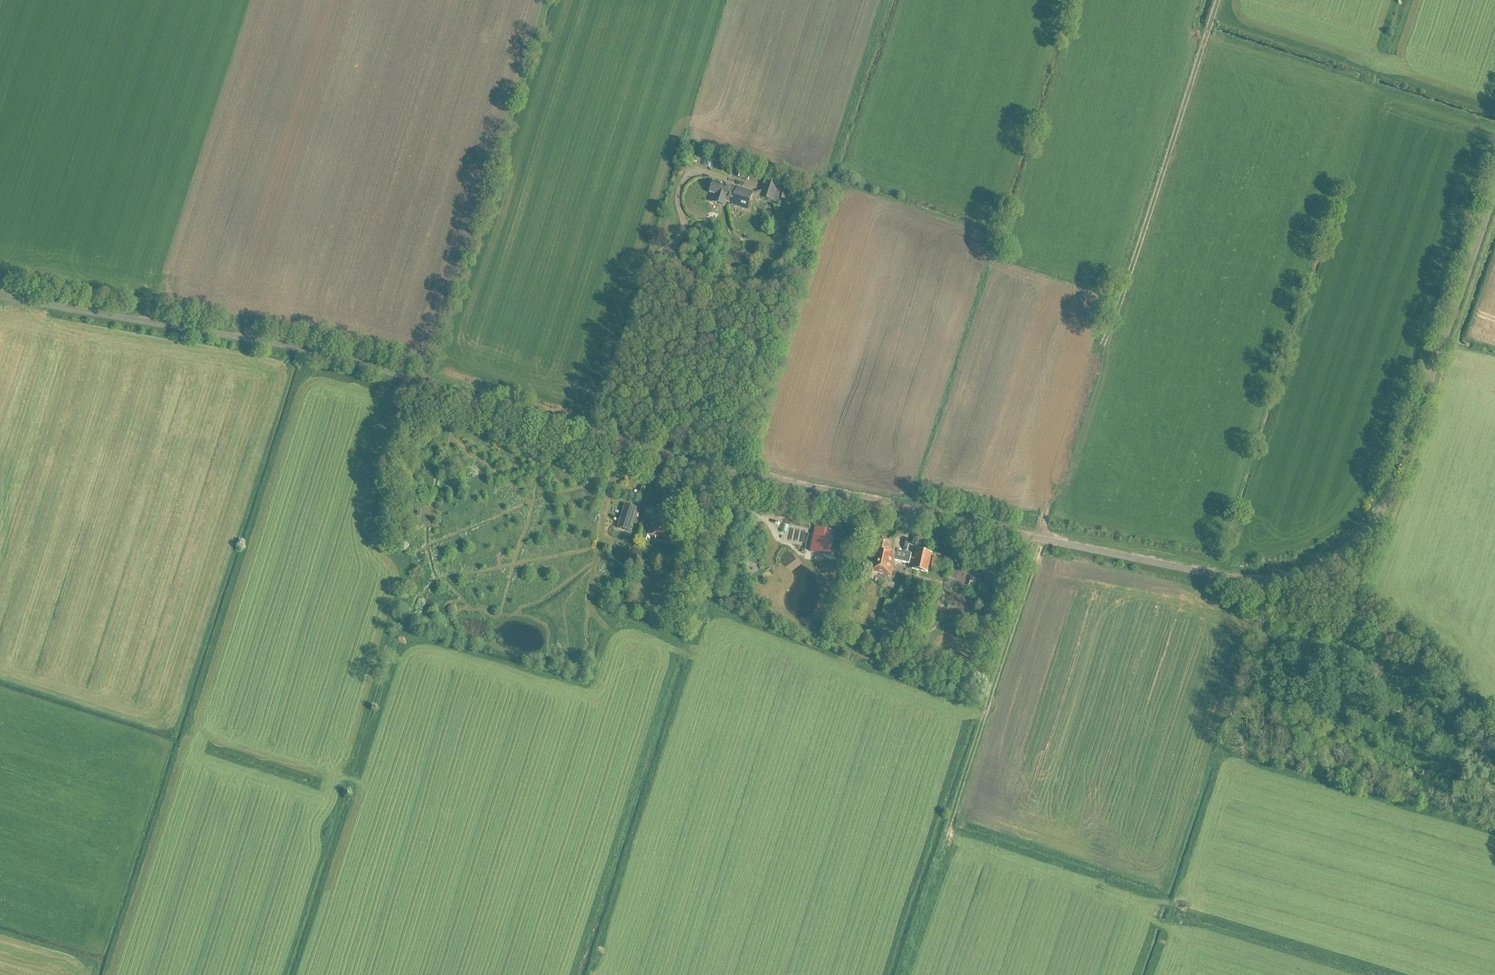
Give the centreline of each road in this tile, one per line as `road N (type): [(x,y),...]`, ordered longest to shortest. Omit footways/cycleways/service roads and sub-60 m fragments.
road 1 (unclassified): [(0,297),(295,348),(717,470),(1255,579),(1316,567),(1374,520),(1397,478),(1494,206)]
road 2 (track): [(917,921),(1218,0)]
road 3 (track): [(593,436),(656,256),(683,234),(679,191),(694,171)]
road 4 (track): [(1364,618),(1450,677),(1494,761)]

